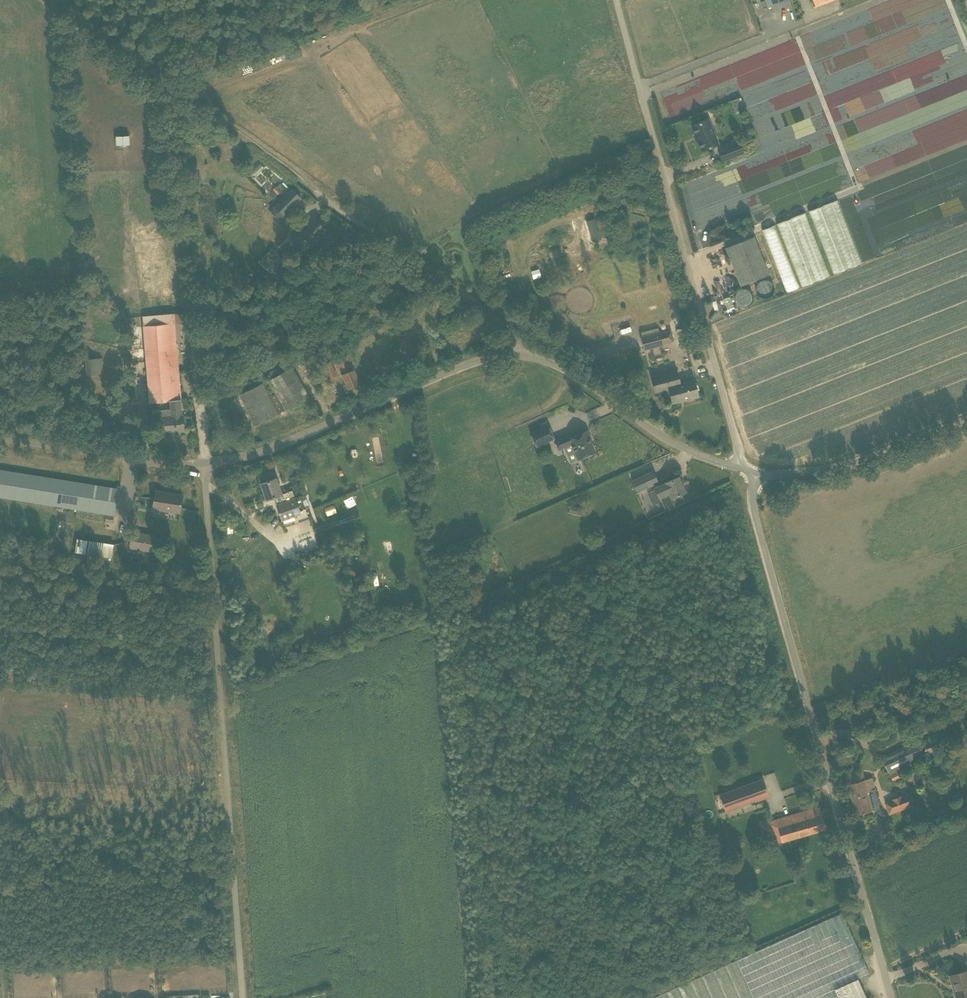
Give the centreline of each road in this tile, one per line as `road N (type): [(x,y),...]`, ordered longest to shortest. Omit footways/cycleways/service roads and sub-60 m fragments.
road 1 (unclassified): [(885,997),(753,508),(751,474)]
road 2 (unclassified): [(243,997),(203,463)]
road 3 (unclassified): [(751,474),(739,455),(616,0)]
road 4 (track): [(174,86),(203,463)]
road 5 (unclassified): [(203,463),(265,451),(485,358),(523,353)]
road 6 (unclassified): [(523,353),(521,340),(320,193)]
road 7 (unclassified): [(751,474),(669,439),(564,368),(523,353)]
road 8 (unclassified): [(751,474),(852,463),(966,420)]
road 9 (unclassified): [(203,463),(0,434)]
road 10 (track): [(174,86),(320,193)]
road 11 (track): [(174,86),(59,0)]

